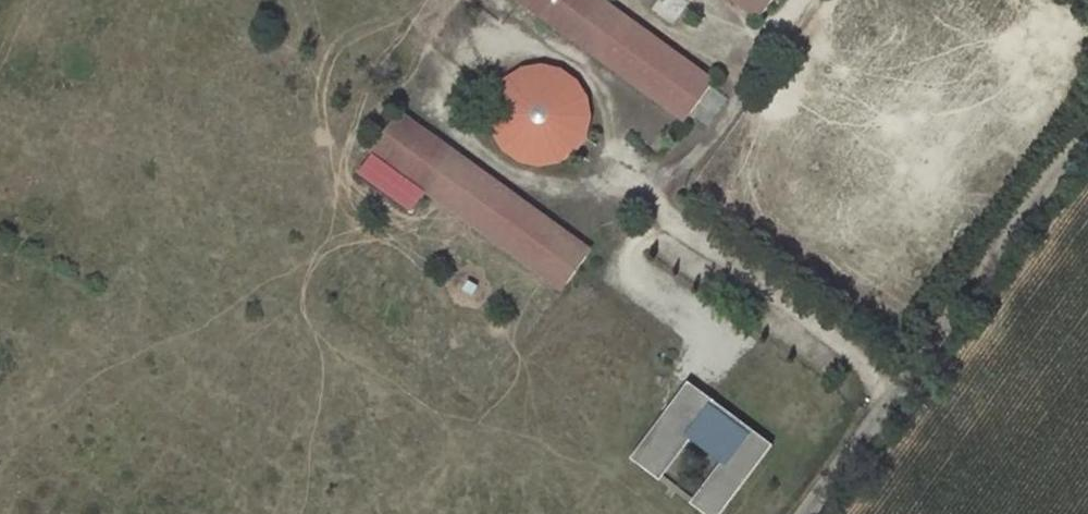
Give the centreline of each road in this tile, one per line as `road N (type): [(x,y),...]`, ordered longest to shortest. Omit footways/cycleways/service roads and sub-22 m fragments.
road 1 (unclassified): [(800,513),(1087,133)]

